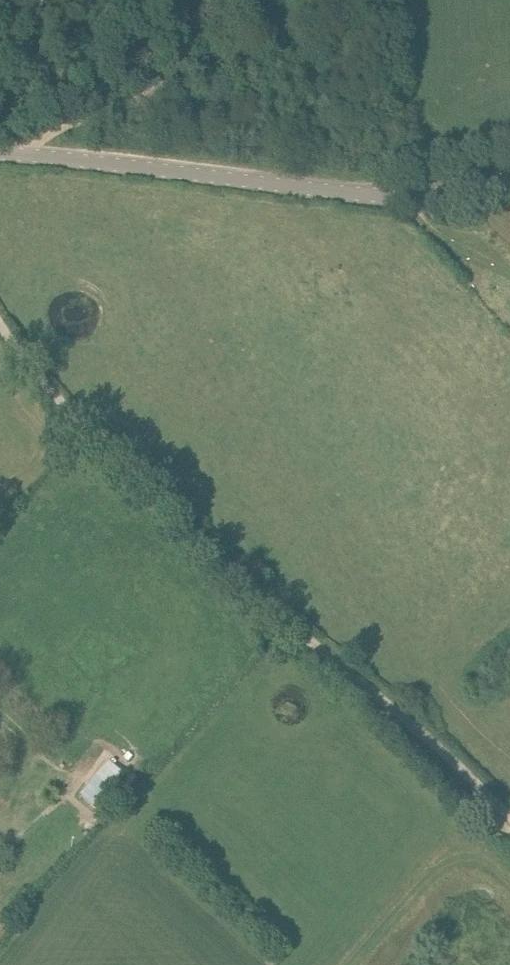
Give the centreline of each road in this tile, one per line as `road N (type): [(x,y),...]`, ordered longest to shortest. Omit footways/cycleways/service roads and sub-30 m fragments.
road 1 (track): [(0,321),(53,394),(145,473),(251,588),(409,720),(509,819)]
road 2 (unclassified): [(0,150),(370,194),(449,191),(509,176)]
road 3 (track): [(200,0),(159,85),(41,135),(29,152)]

